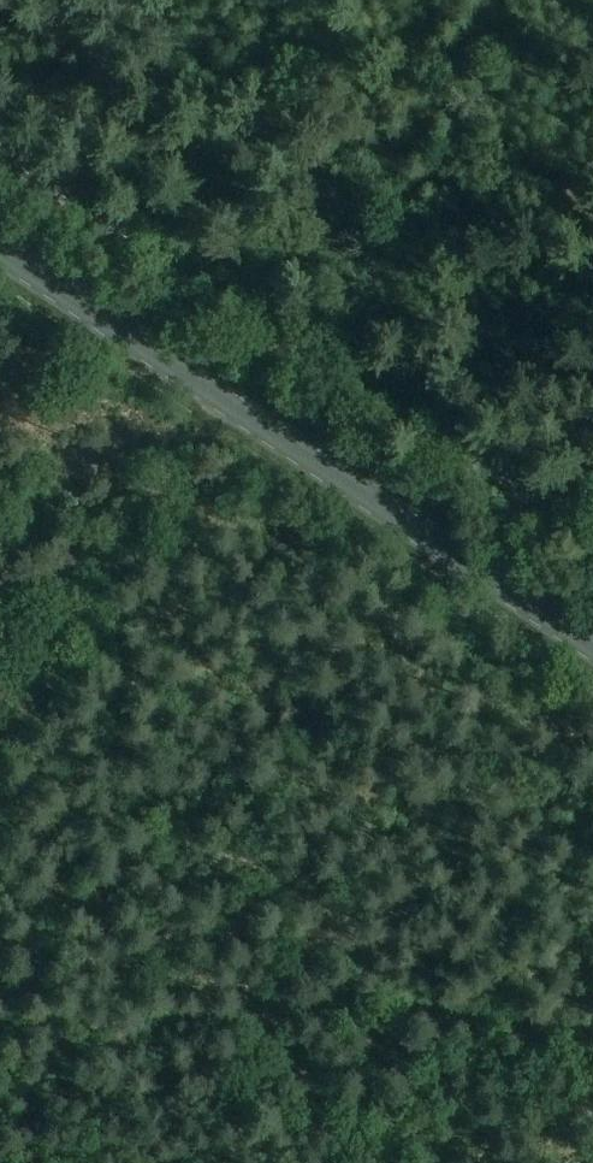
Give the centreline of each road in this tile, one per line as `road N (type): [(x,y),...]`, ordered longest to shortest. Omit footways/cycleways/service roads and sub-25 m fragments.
road 1 (secondary): [(592,646),(0,250)]
road 2 (track): [(0,721),(262,327)]

